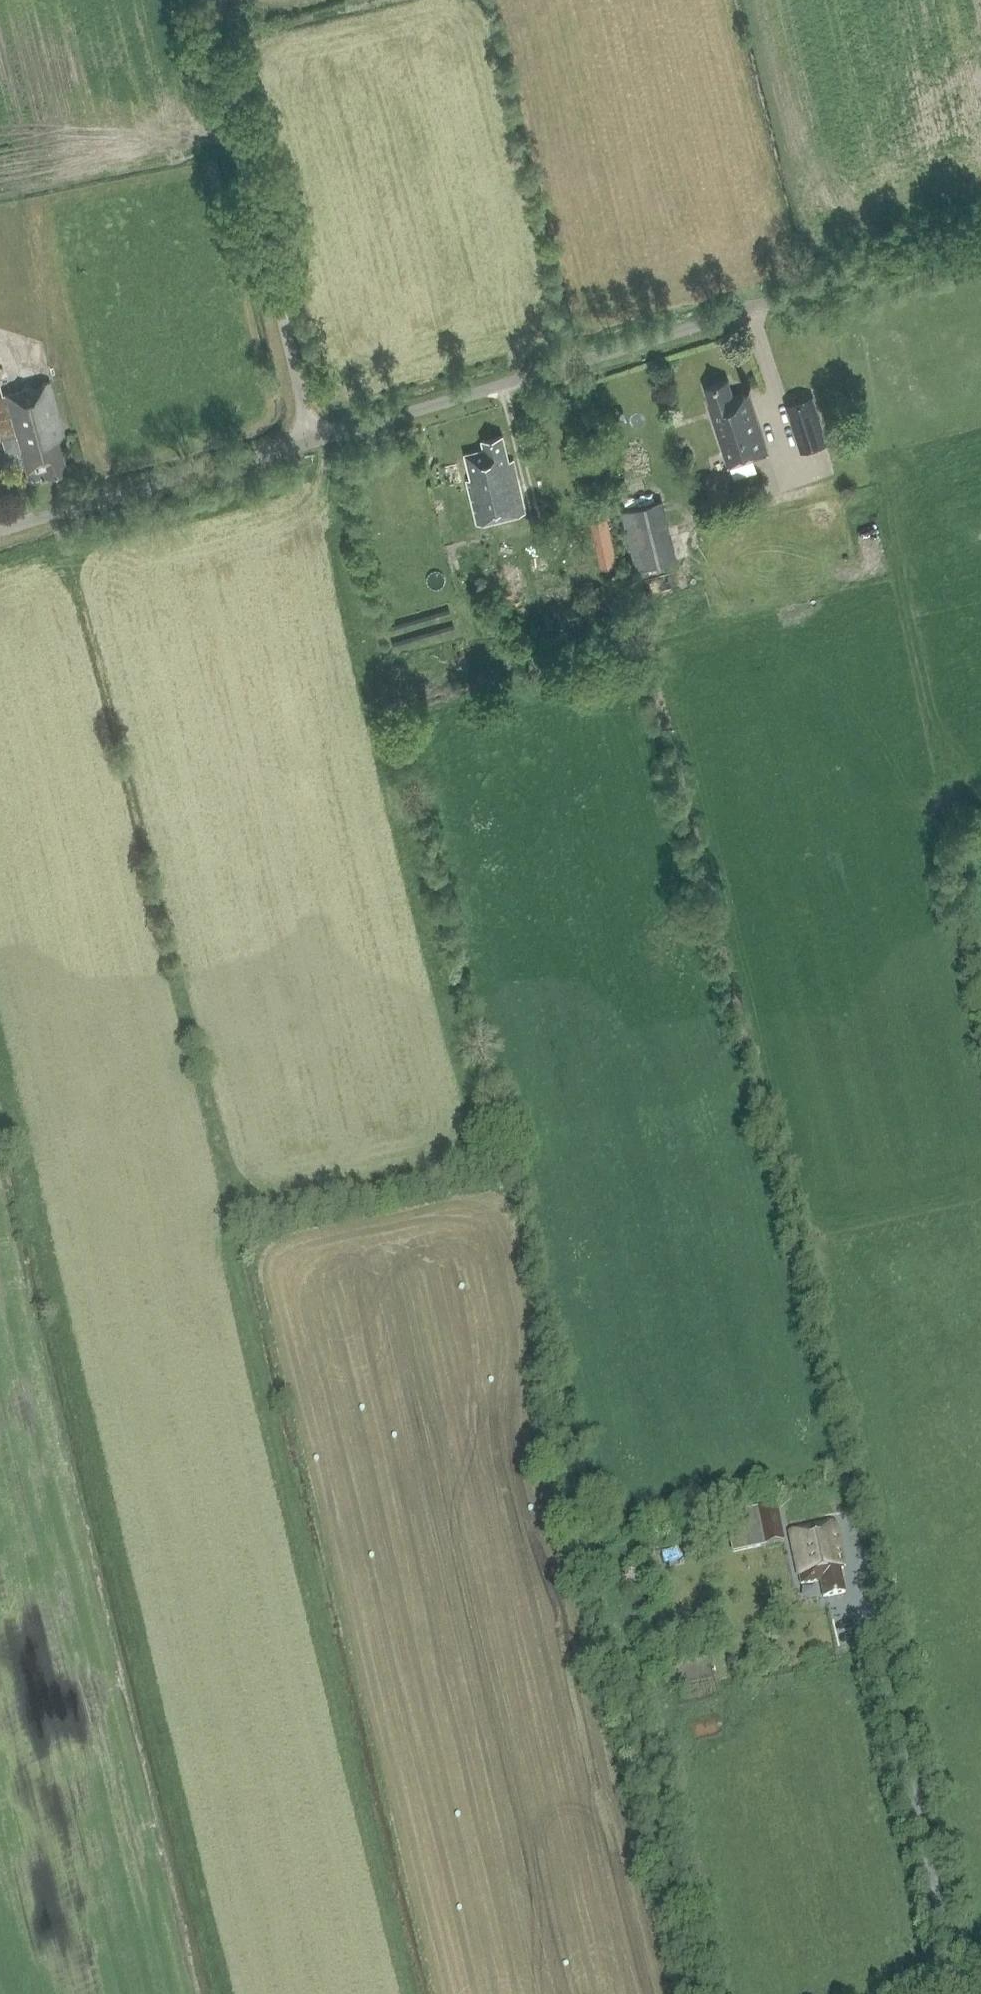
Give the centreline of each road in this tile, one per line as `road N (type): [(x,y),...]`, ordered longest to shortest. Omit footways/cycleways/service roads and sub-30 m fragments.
road 1 (unclassified): [(312,441),(980,233)]
road 2 (unclassified): [(312,441),(208,0)]
road 3 (track): [(975,1993),(862,1572)]
road 4 (unclassified): [(0,529),(312,441)]

